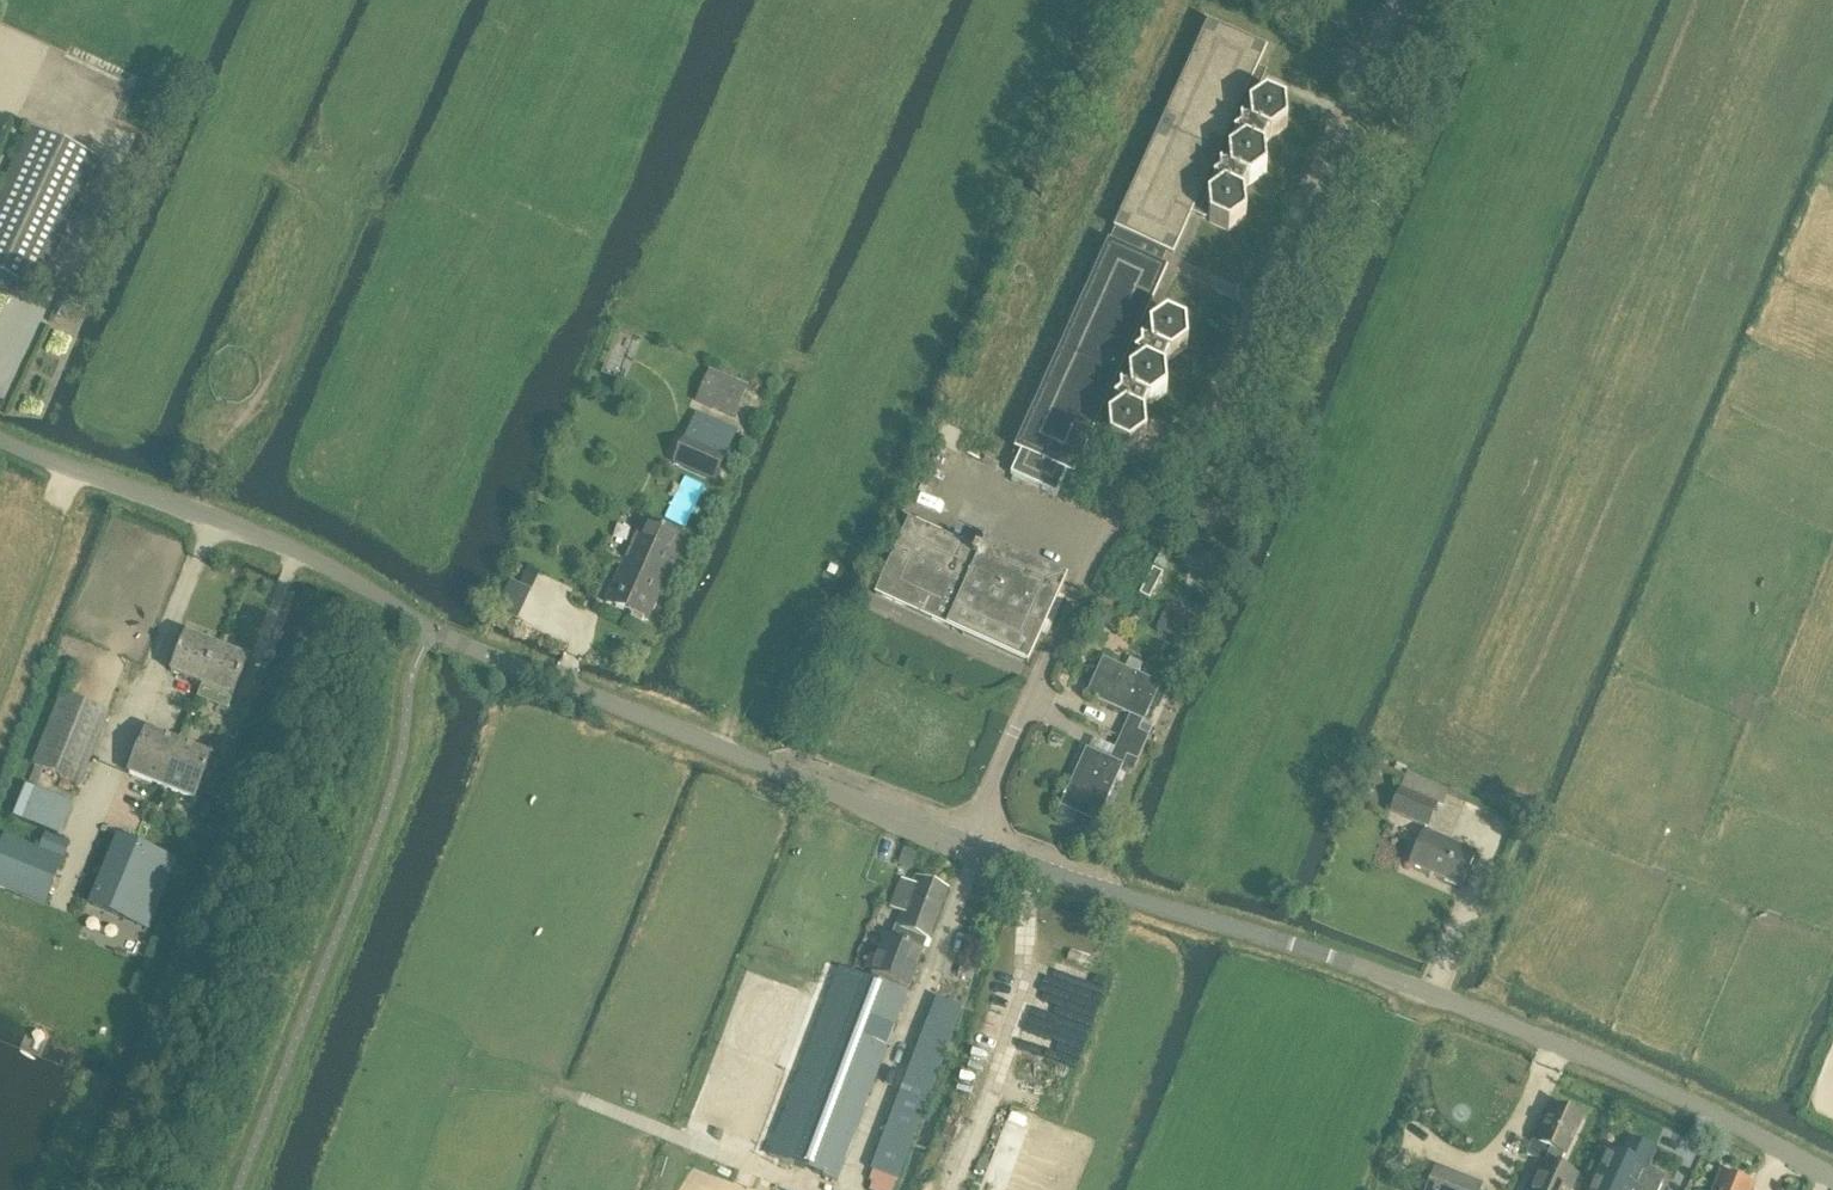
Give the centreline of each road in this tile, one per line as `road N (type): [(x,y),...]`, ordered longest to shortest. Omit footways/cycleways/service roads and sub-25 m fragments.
road 1 (unclassified): [(1832,1176),(1556,1045),(1369,972),(1037,870),(639,716),(440,635),(303,554),(0,439)]
road 2 (track): [(1396,0),(1345,109)]

